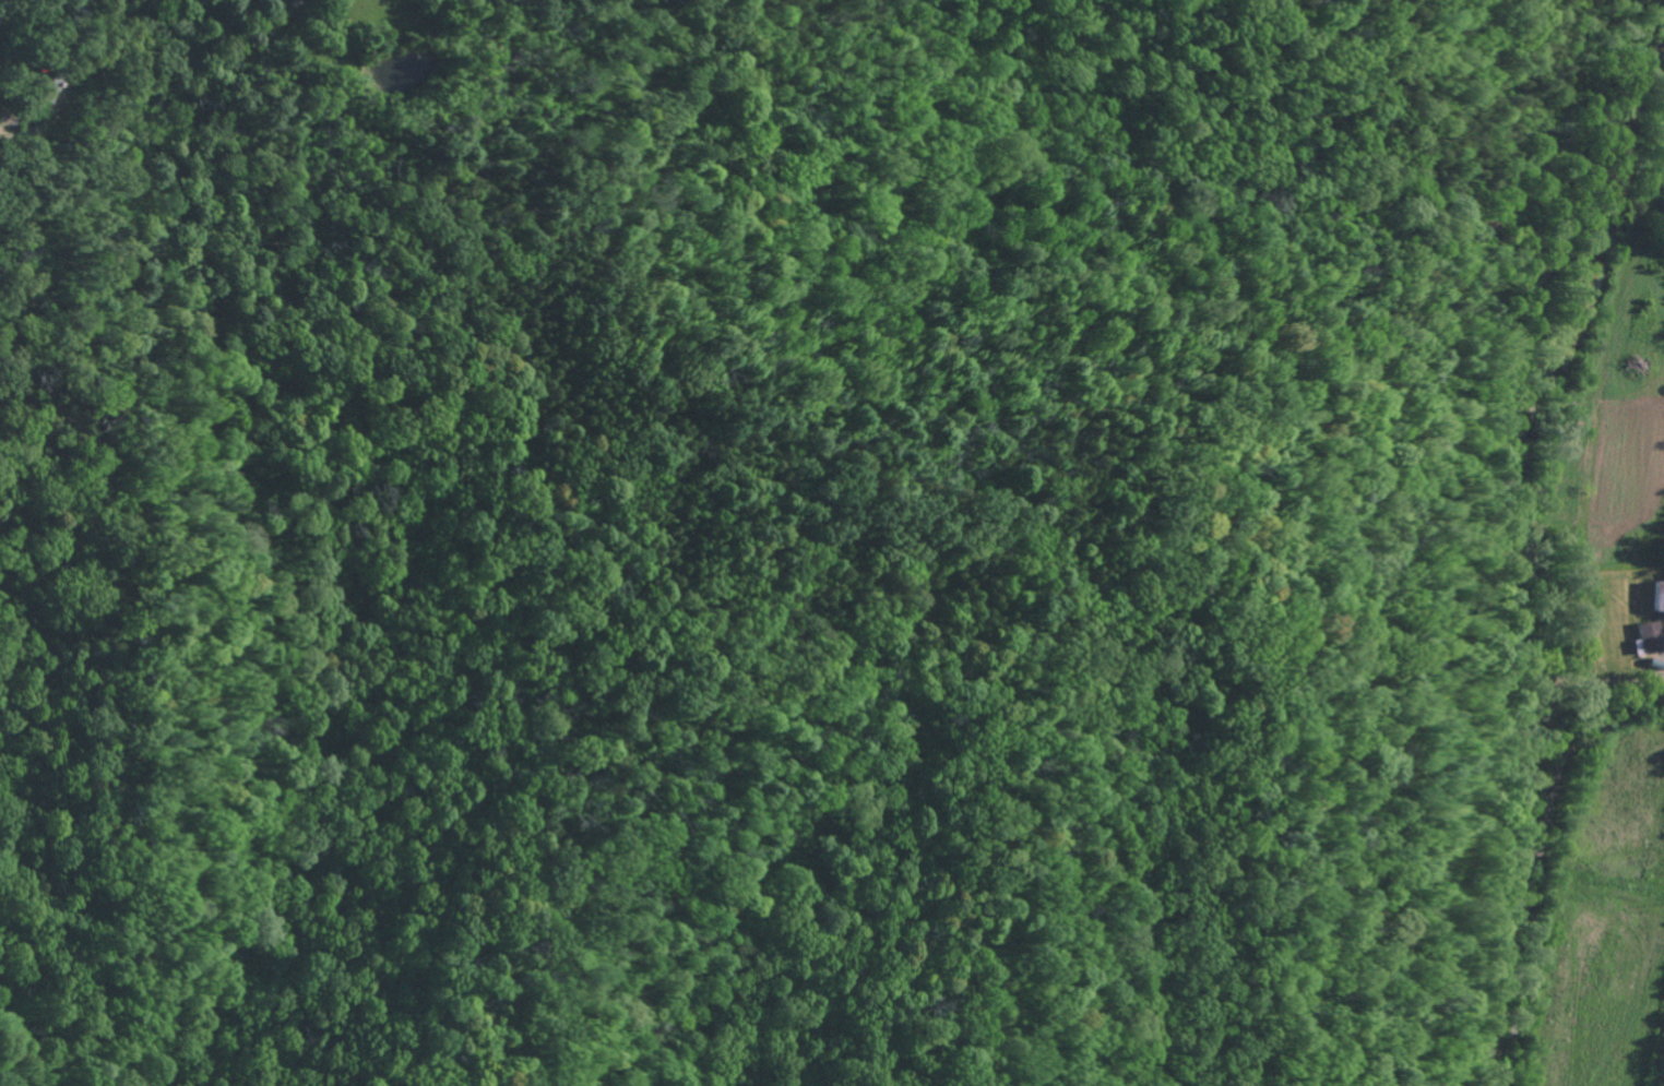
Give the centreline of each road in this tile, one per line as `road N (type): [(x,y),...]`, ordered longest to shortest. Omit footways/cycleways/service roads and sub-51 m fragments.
road 1 (residential): [(1556,749),(1518,946),(1505,1085)]

